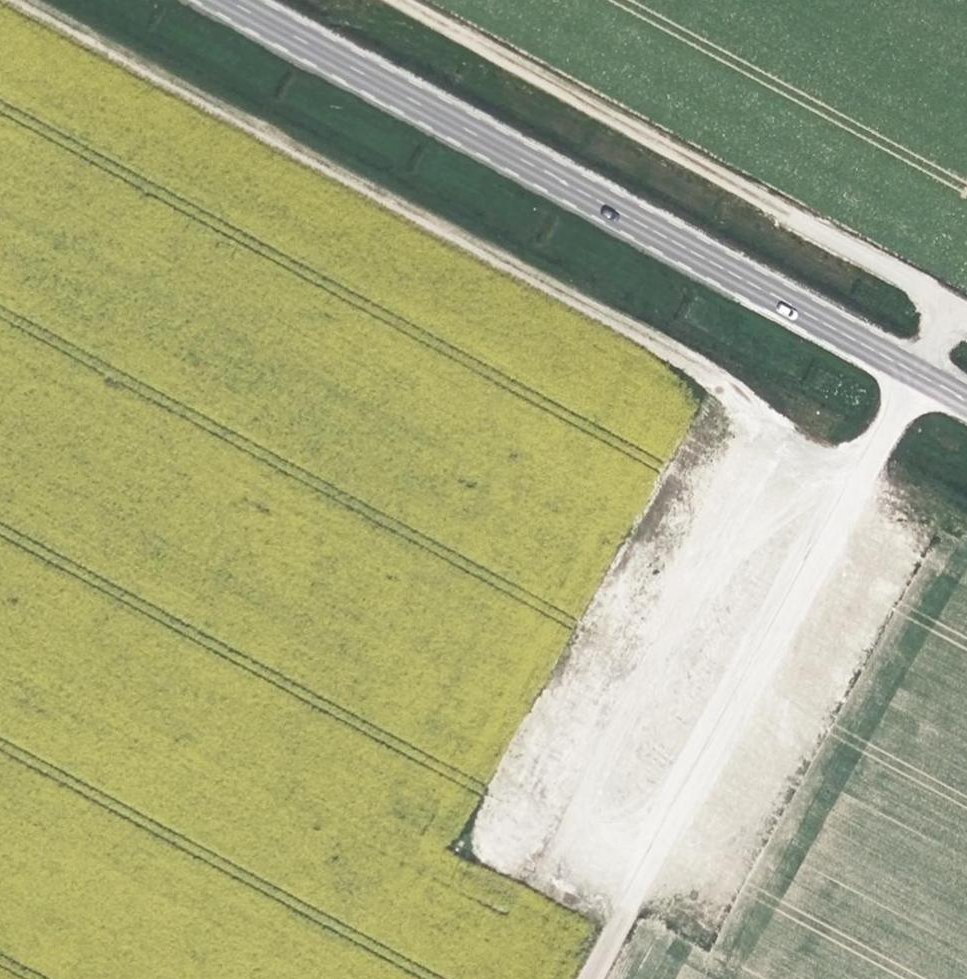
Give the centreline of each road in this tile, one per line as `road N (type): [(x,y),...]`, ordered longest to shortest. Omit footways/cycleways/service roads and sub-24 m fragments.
road 1 (secondary): [(207,0),(966,414)]
road 2 (track): [(588,978),(952,308)]
road 3 (track): [(384,0),(966,316)]

